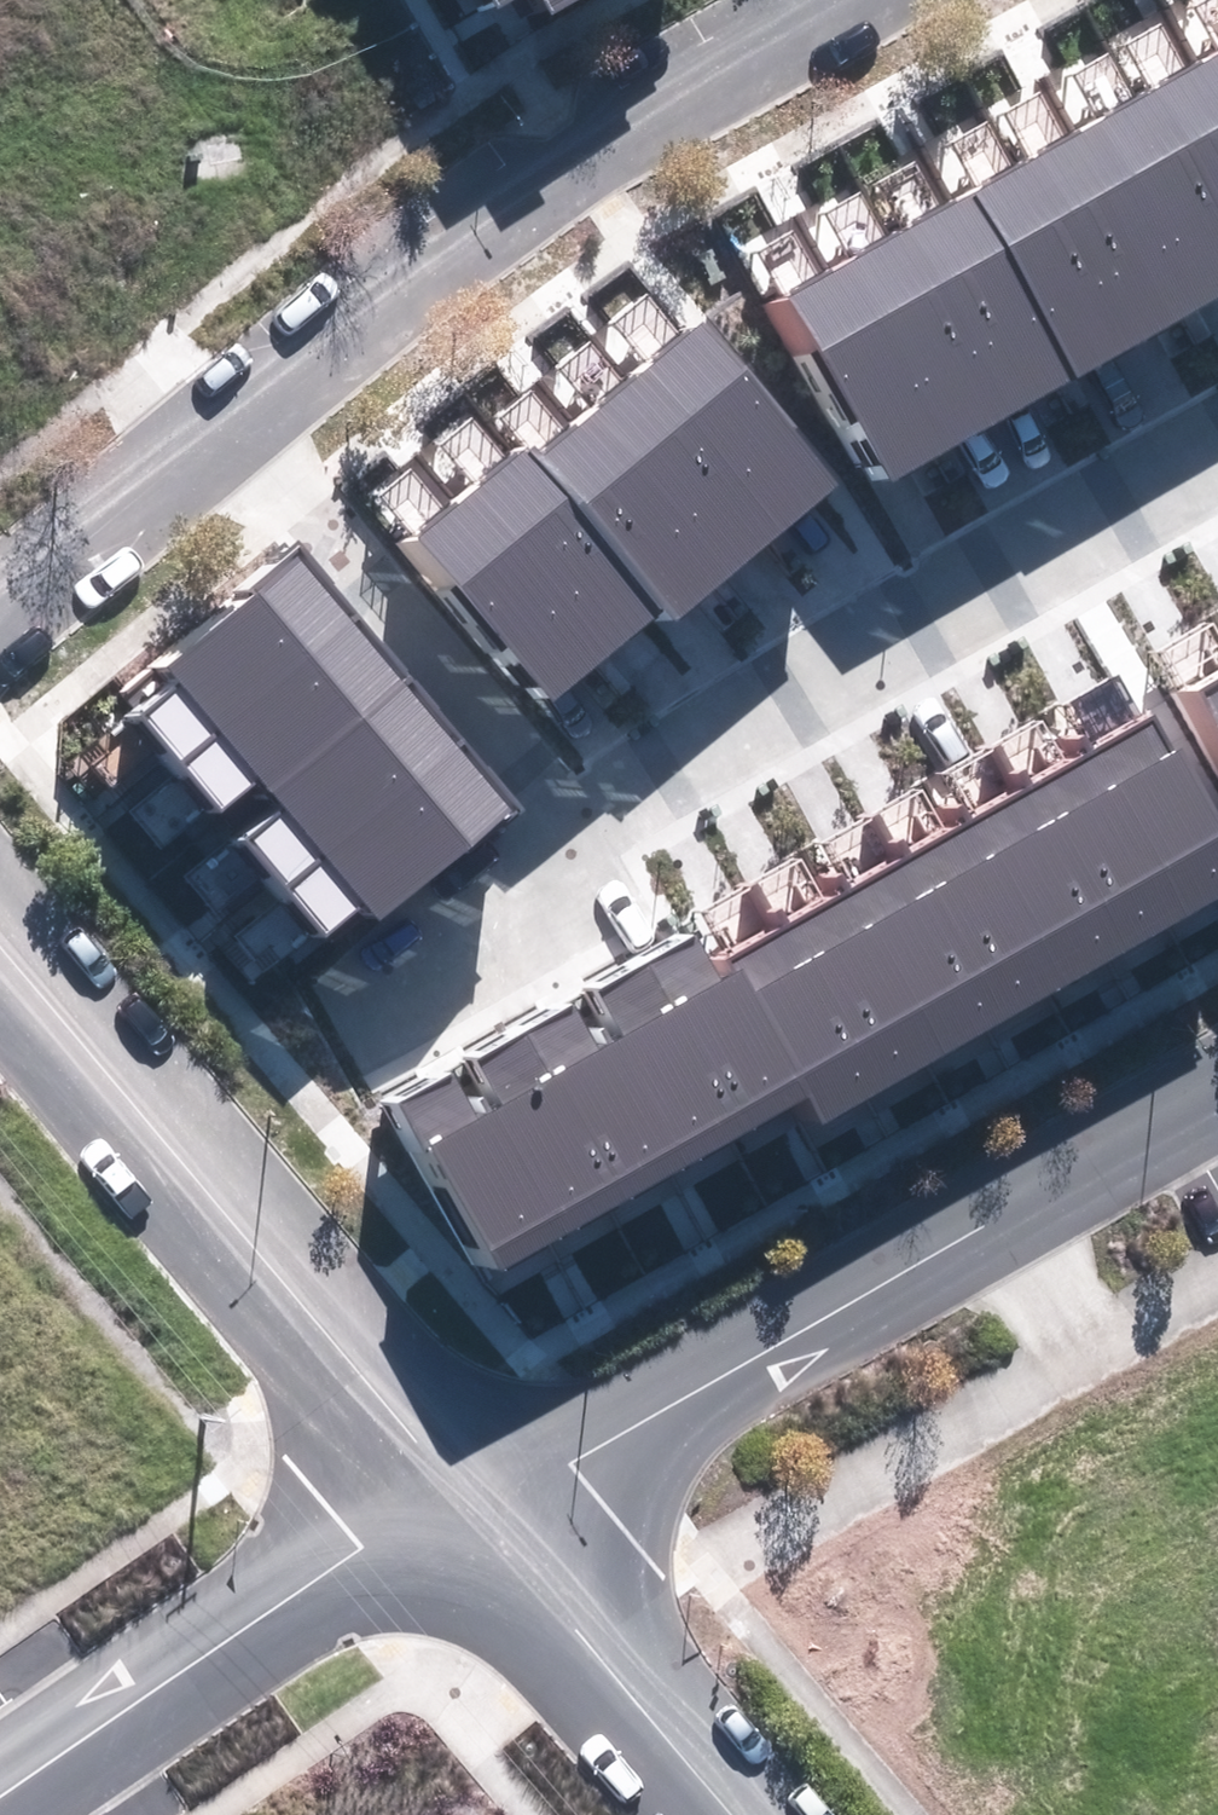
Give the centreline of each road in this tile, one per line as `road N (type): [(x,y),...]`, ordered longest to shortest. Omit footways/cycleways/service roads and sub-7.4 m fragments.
road 1 (residential): [(484,1511),(1217,1080)]
road 2 (residential): [(223,421),(460,237),(849,0)]
road 3 (residential): [(484,1511),(0,948)]
road 4 (residential): [(1217,458),(578,831)]
road 5 (residential): [(0,1814),(338,1591),(484,1511)]
road 6 (residential): [(578,831),(223,421)]
road 7 (residential): [(727,1814),(484,1511)]
road 8 (residential): [(578,831),(350,1017)]
road 9 (residential): [(0,593),(223,421)]

